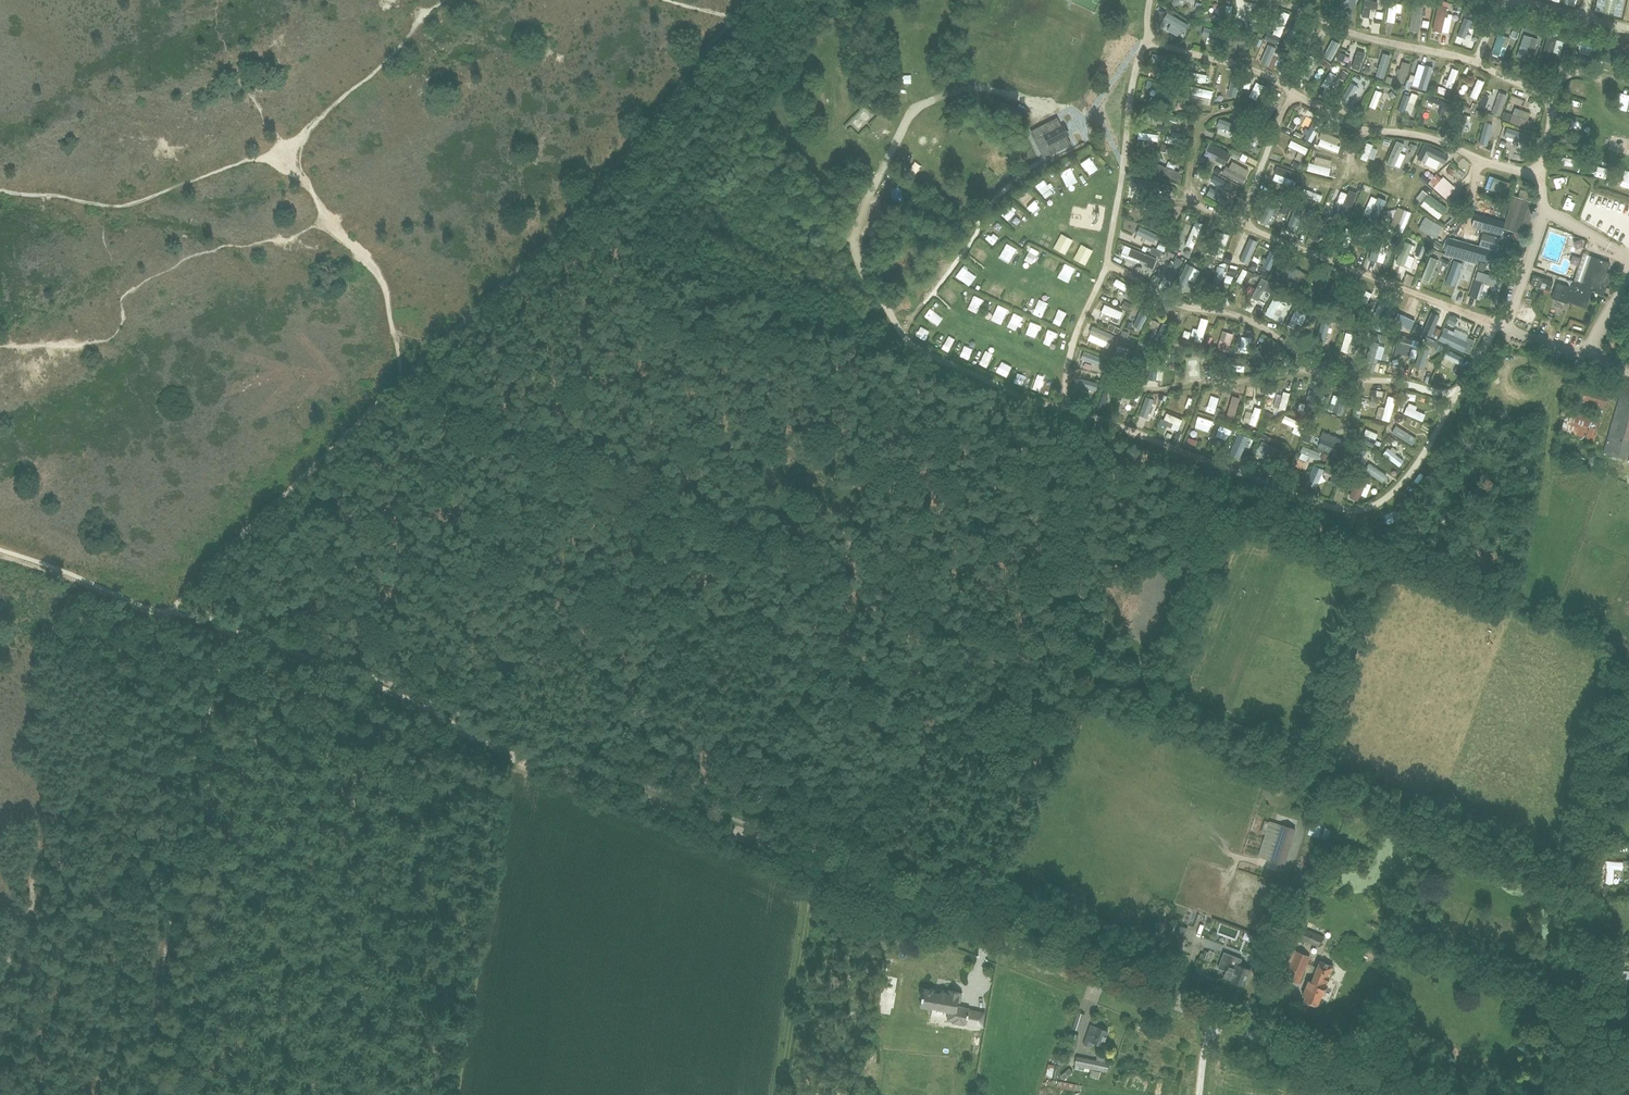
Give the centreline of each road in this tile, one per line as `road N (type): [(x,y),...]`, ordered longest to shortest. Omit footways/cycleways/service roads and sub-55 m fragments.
road 1 (track): [(167,616),(573,216),(739,16)]
road 2 (track): [(167,616),(271,645),(796,851),(895,899)]
road 3 (unclassified): [(1414,1094),(895,899)]
road 4 (track): [(135,1094),(186,797),(190,723),(223,623)]
road 5 (track): [(0,1011),(62,795),(118,685),(167,616)]
road 6 (track): [(0,558),(167,616)]

